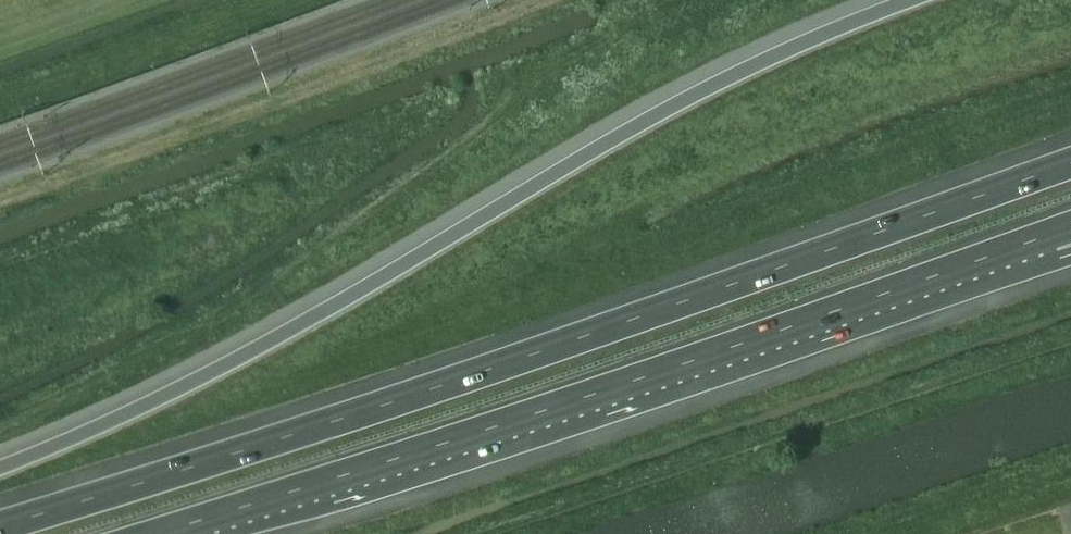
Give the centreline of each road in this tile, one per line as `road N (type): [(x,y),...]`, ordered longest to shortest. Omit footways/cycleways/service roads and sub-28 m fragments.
road 1 (motorway): [(1070,165),(529,357),(0,524)]
road 2 (motorway): [(904,0),(668,106),(265,343),(0,467)]
road 3 (motorway): [(151,533),(536,413),(1047,235)]

